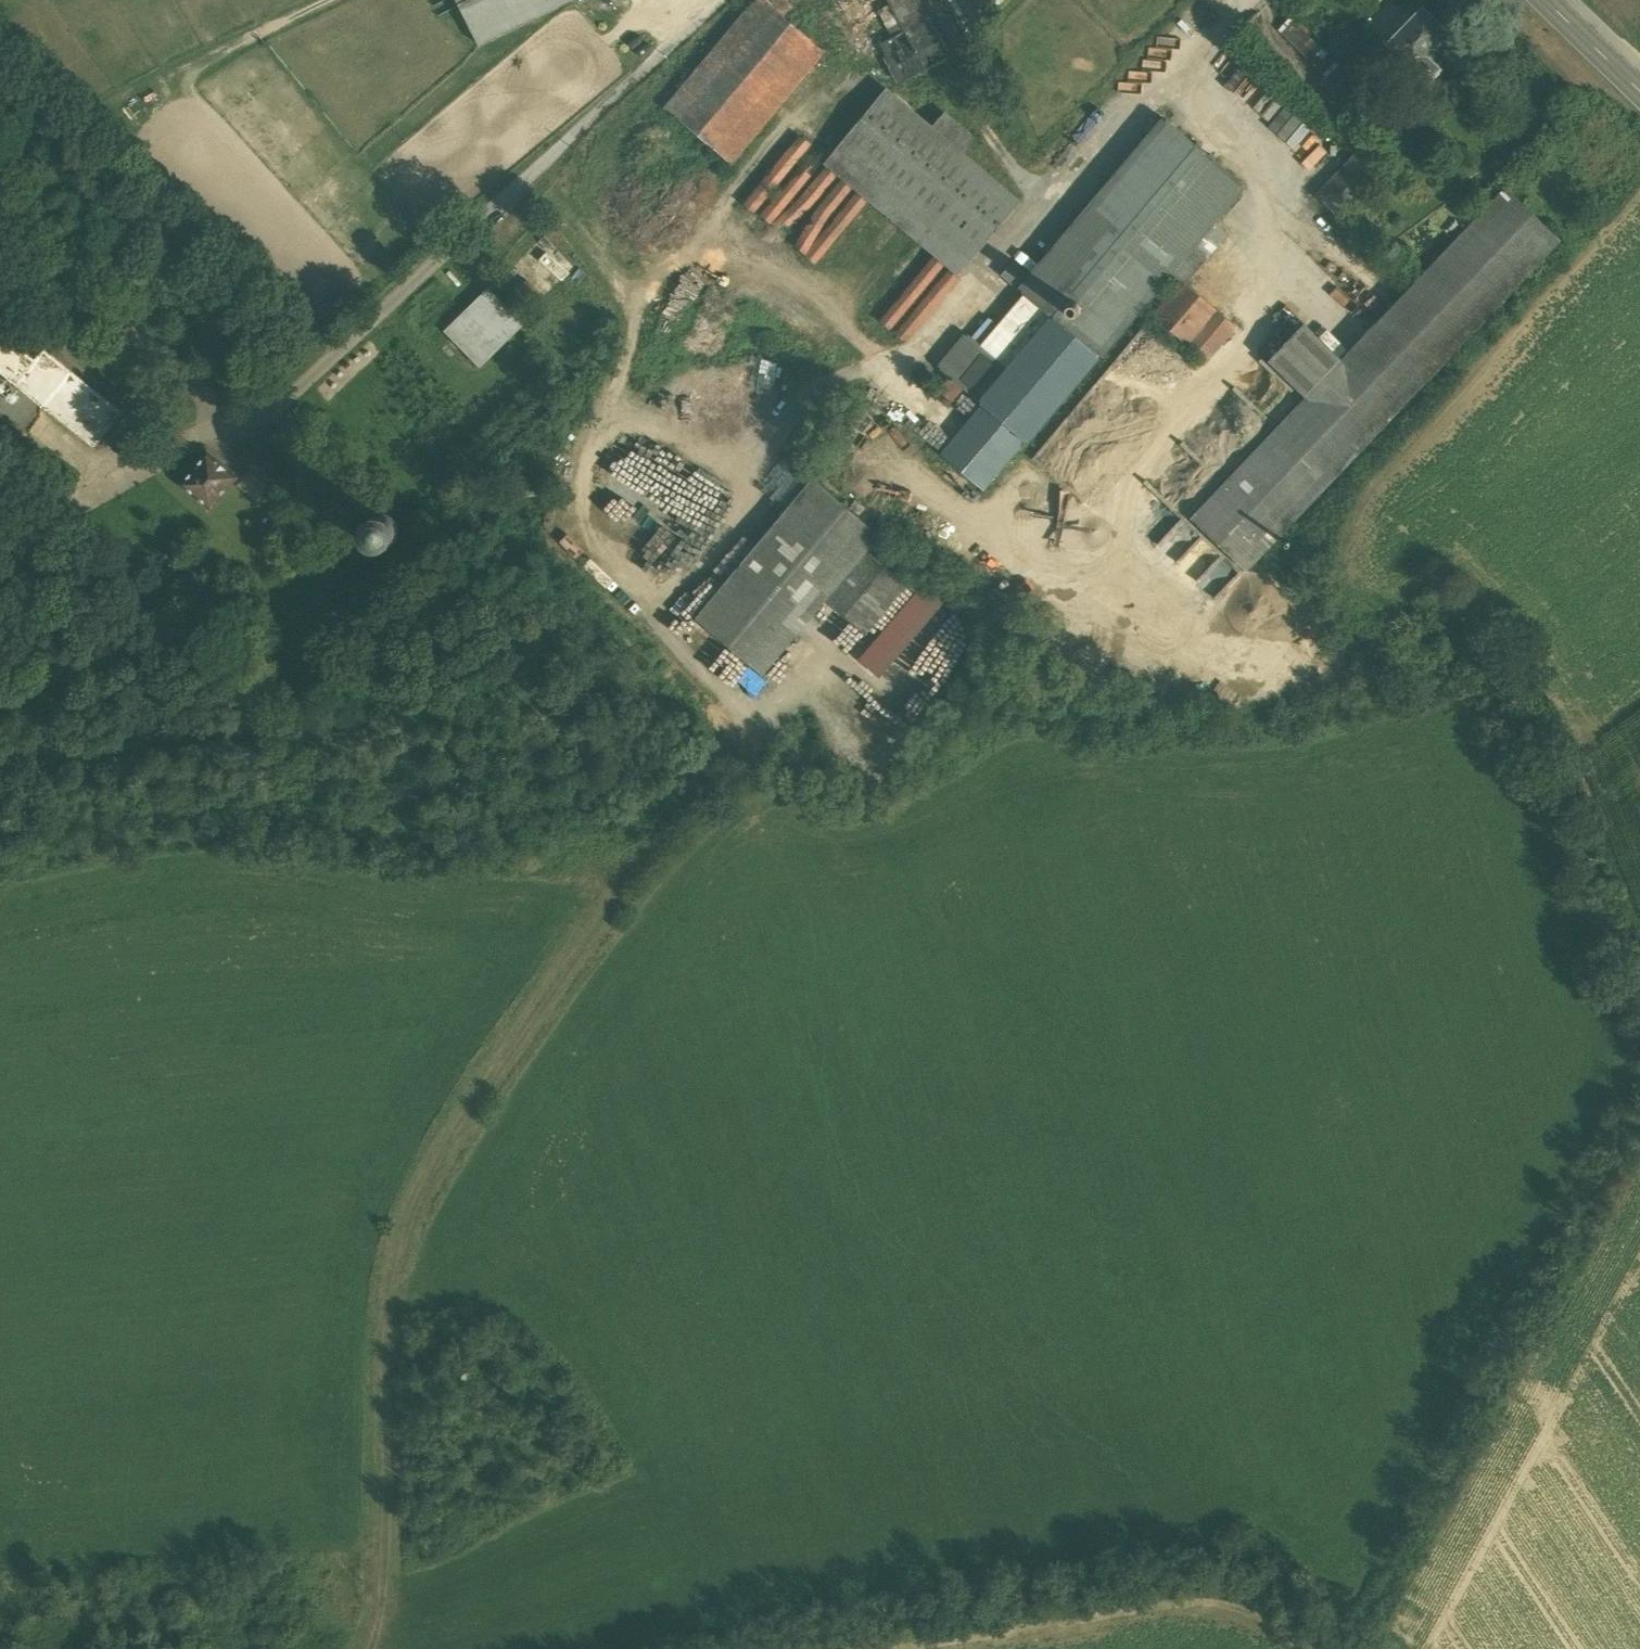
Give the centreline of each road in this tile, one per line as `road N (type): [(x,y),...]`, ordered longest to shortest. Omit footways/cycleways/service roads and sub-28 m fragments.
road 1 (track): [(722,763),(648,856),(408,1215),(385,1296),(382,1571),(360,1648)]
road 2 (track): [(527,177),(619,298),(625,332),(621,365),(558,475),(549,502),(553,533),(568,564),(727,697),(735,730)]
road 3 (track): [(327,0),(122,96)]
road 4 (secondary): [(1639,92),(1545,0)]

